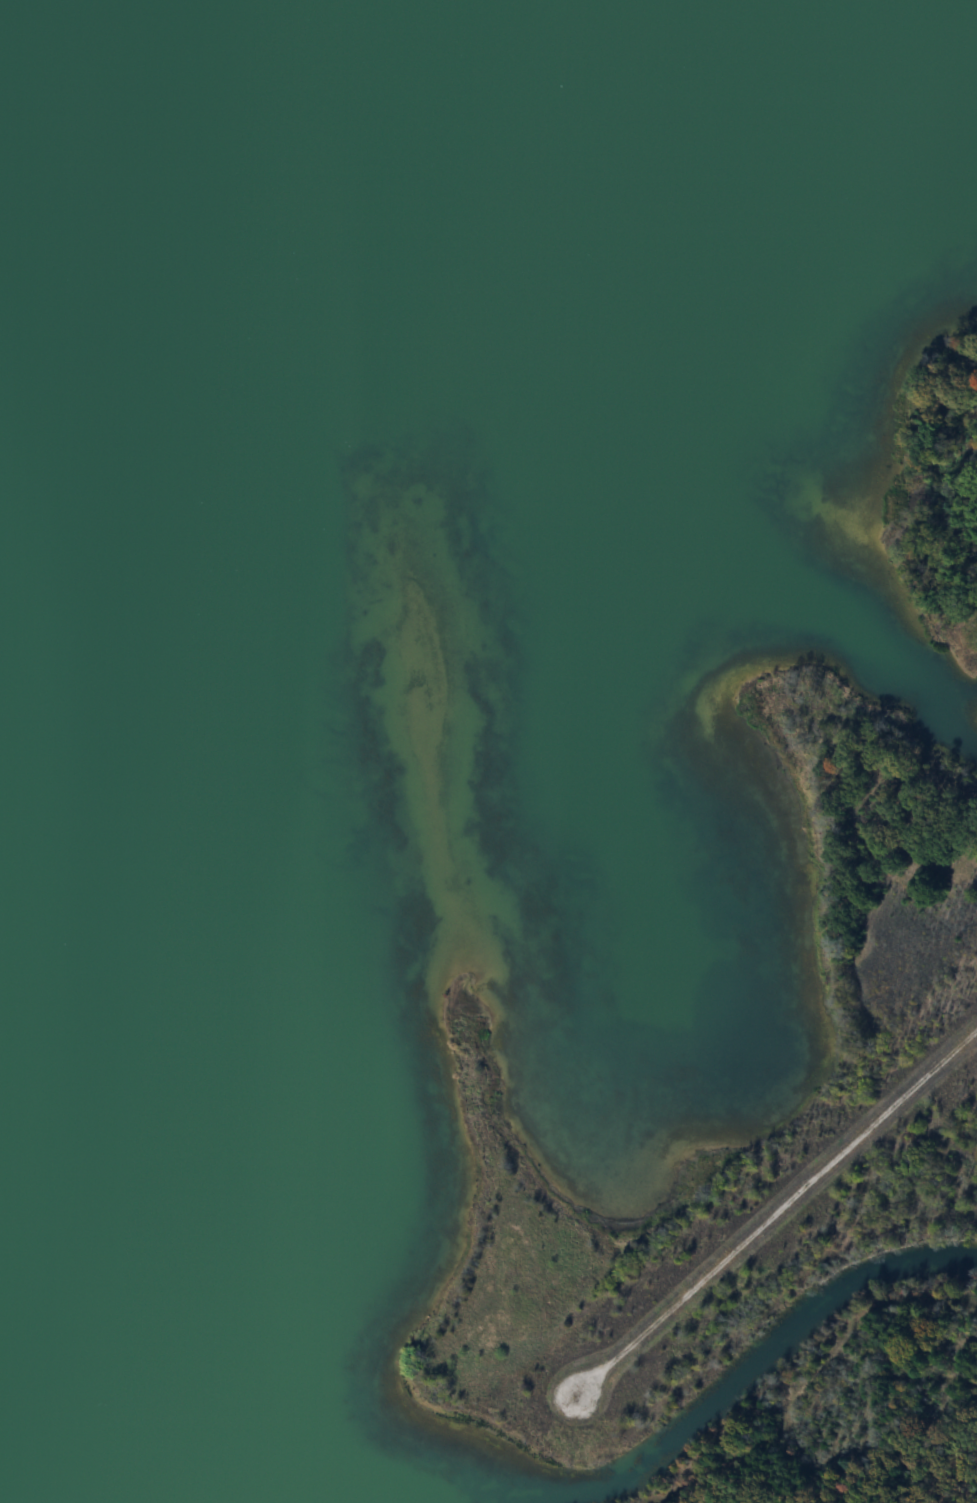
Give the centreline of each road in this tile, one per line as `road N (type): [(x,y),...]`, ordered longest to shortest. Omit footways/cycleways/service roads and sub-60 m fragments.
road 1 (residential): [(976,1027),(575,1395)]

